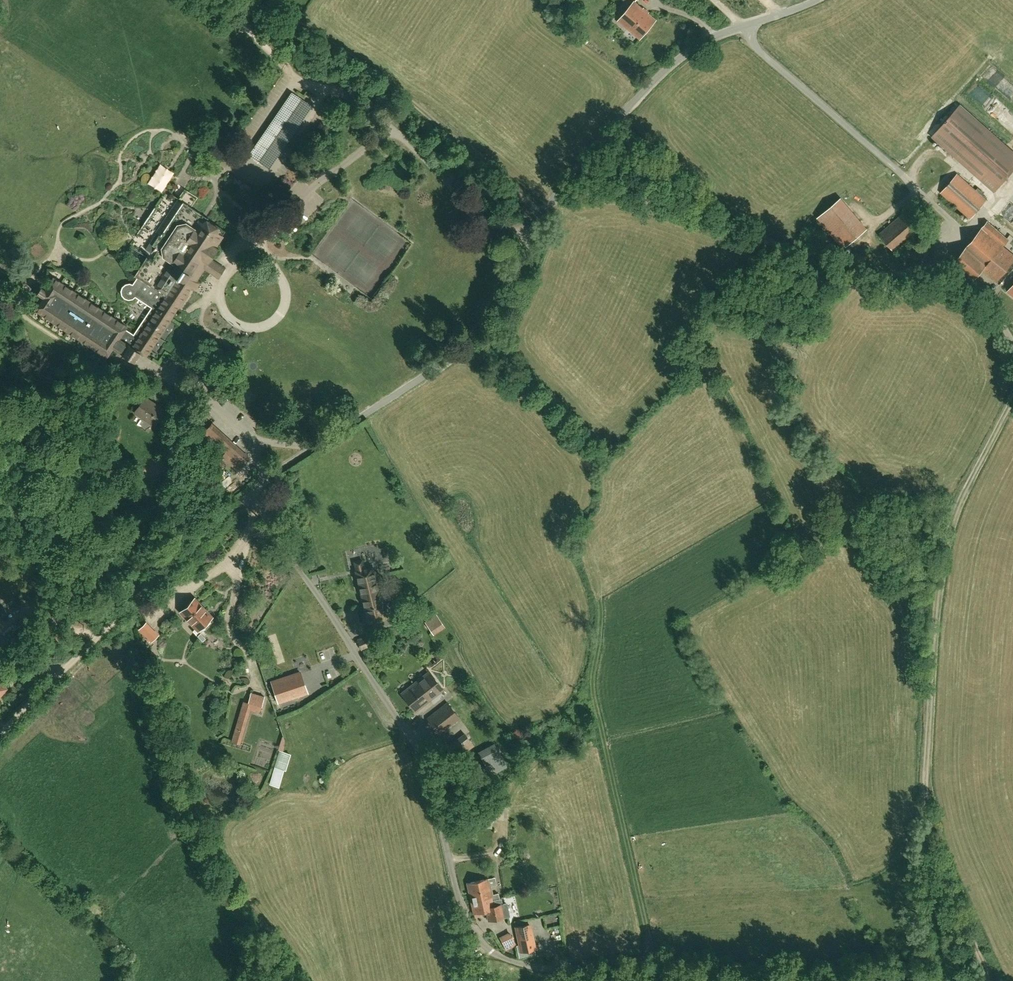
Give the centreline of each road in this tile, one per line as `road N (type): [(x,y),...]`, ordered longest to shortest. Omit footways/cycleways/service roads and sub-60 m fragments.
road 1 (unclassified): [(786,980),(647,963),(551,971),(507,962),(478,941),(464,916),(423,761),(255,492)]
road 2 (unclassified): [(1012,342),(985,296),(947,267),(864,273),(628,198),(598,195),(548,206)]
road 3 (track): [(1012,394),(951,522),(942,569),(927,768),(936,855)]
road 4 (unclassified): [(255,492),(458,352),(496,301),(526,240)]
road 5 (unclassified): [(255,492),(0,734)]
road 6 (unclassified): [(548,206),(673,63),(817,0)]
road 7 (unclassified): [(287,62),(385,128),(498,227),(526,240)]

